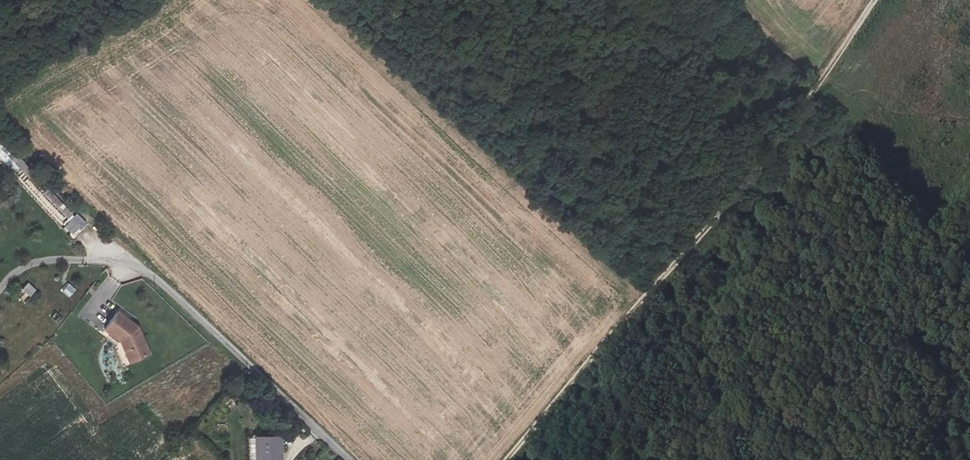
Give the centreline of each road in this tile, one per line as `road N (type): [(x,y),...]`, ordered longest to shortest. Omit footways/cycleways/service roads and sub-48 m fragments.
road 1 (track): [(877,0),(744,190),(498,459)]
road 2 (unclassified): [(346,459),(125,248)]

